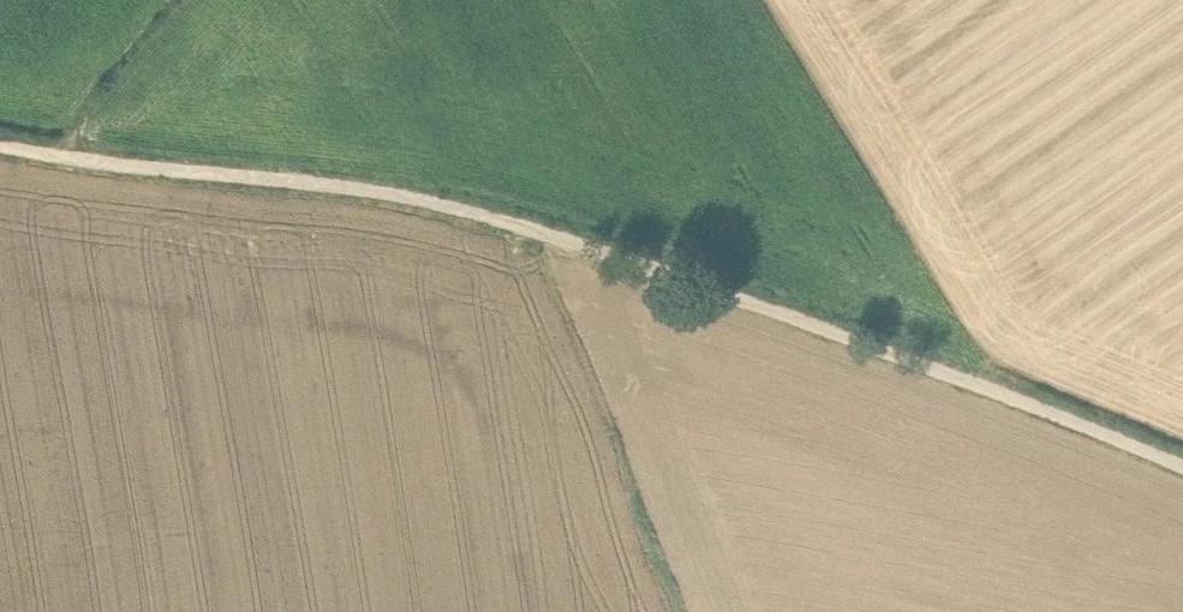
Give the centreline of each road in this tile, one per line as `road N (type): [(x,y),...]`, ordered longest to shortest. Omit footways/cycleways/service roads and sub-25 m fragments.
road 1 (track): [(61,156),(356,189),(488,218),(721,291),(1182,467)]

